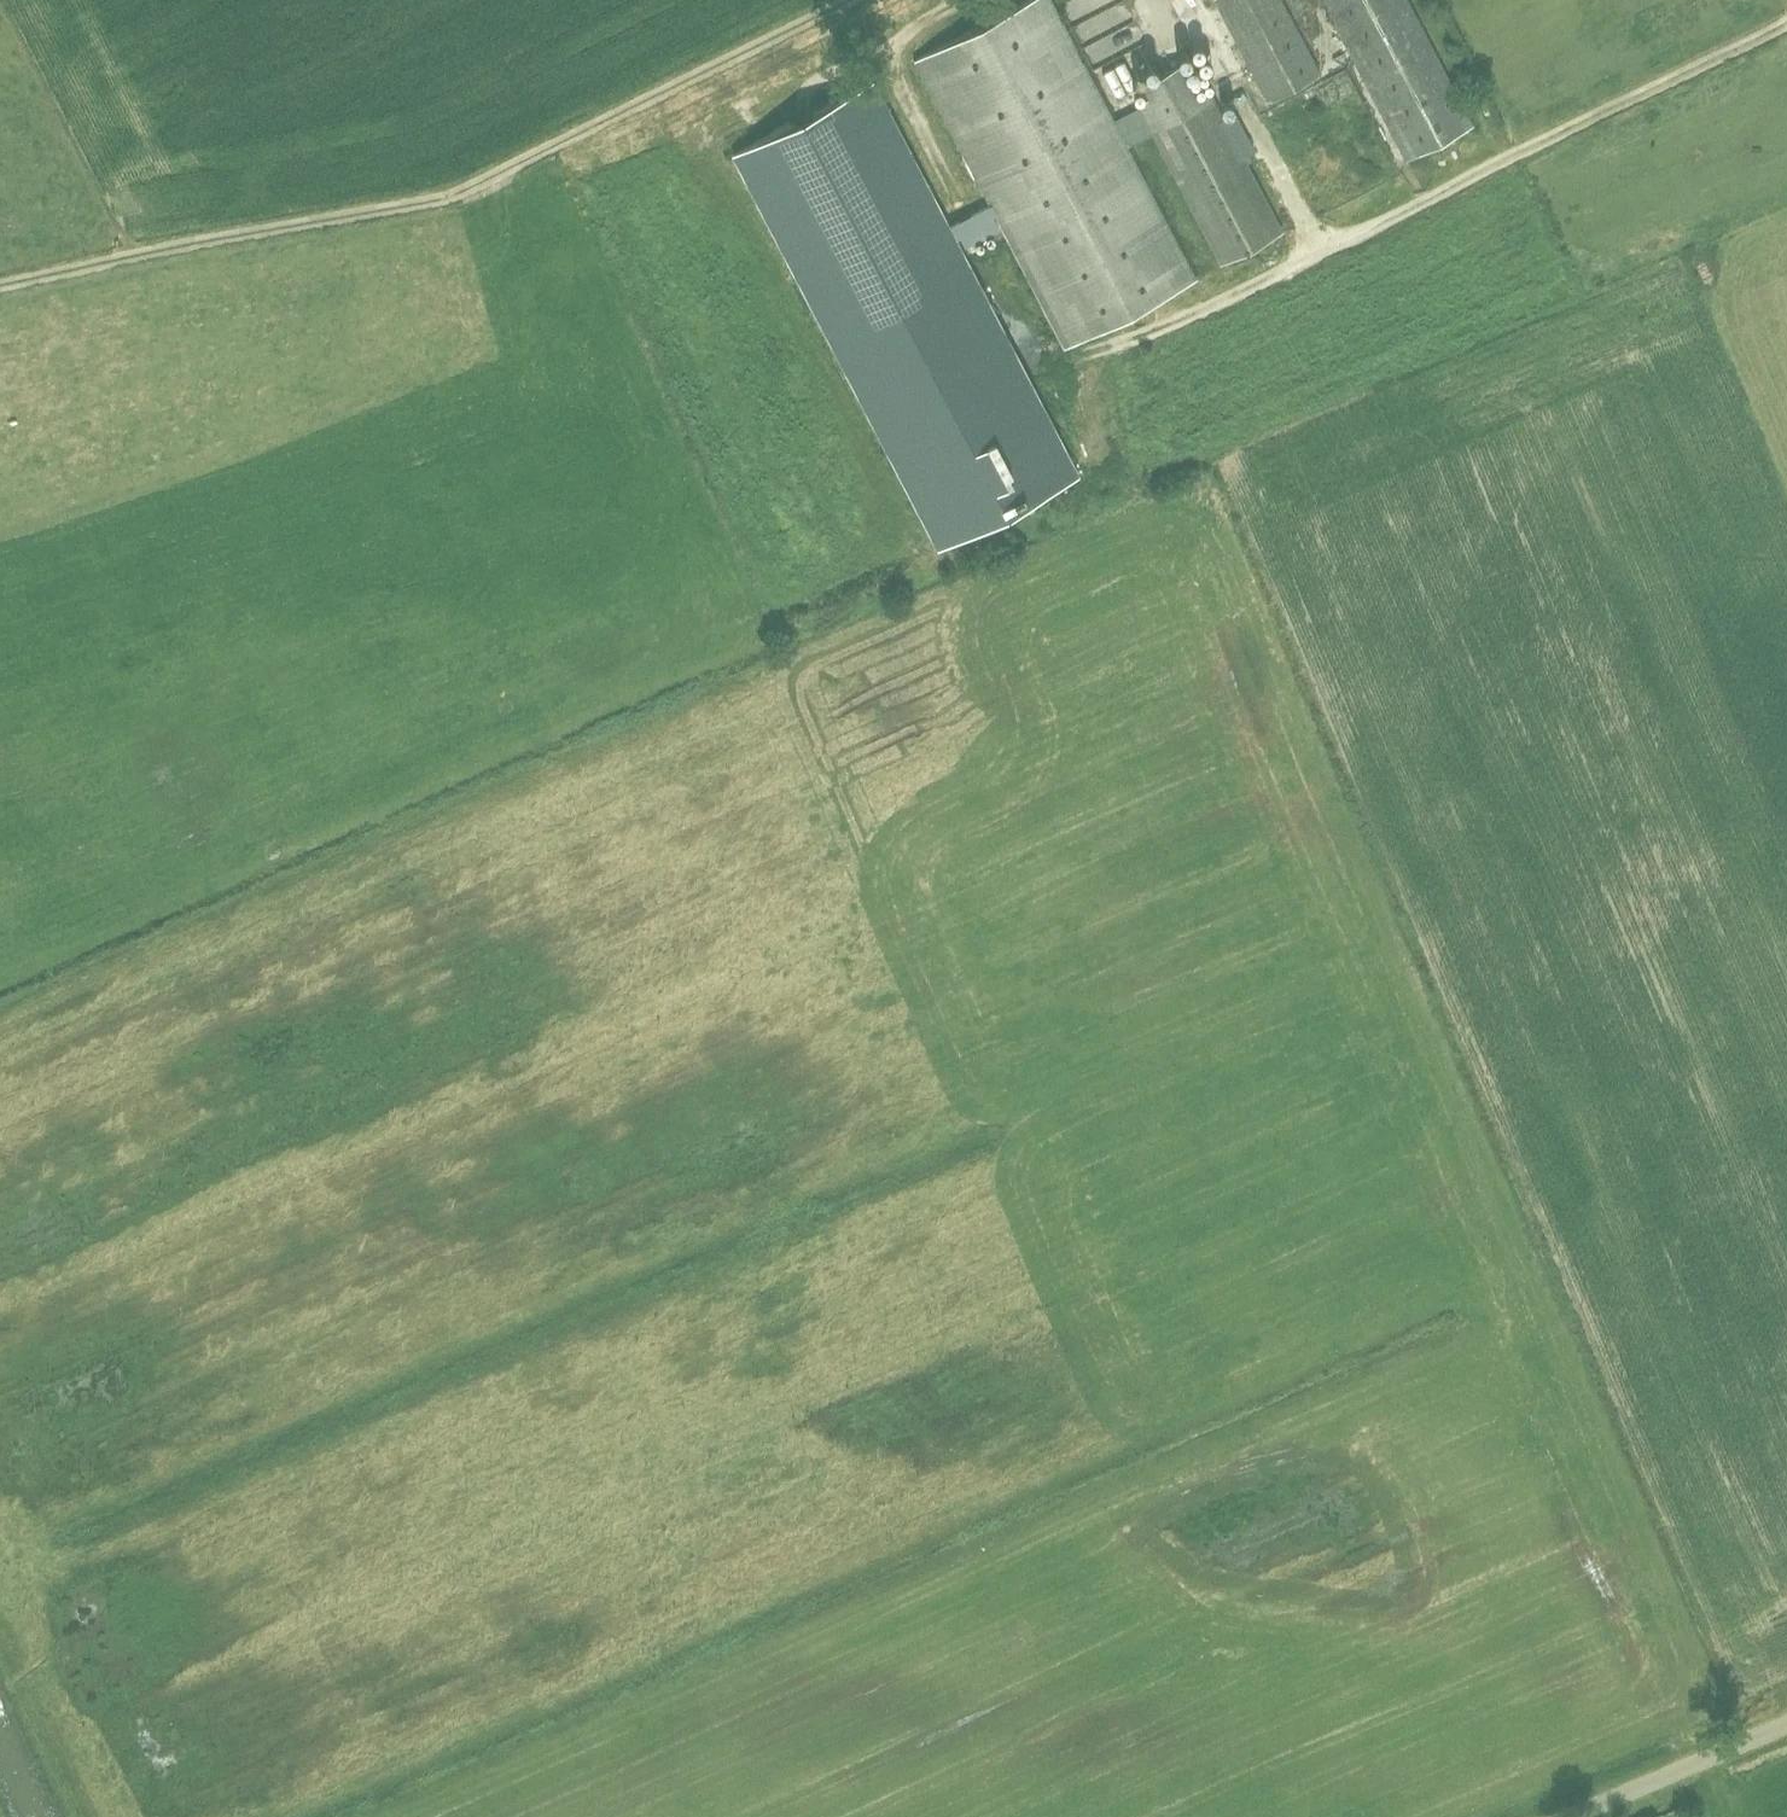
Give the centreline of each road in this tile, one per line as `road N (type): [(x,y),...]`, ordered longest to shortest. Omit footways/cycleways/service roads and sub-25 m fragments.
road 1 (track): [(1092,358),(1786,24)]
road 2 (unclassified): [(1572,1816),(1786,1723)]

